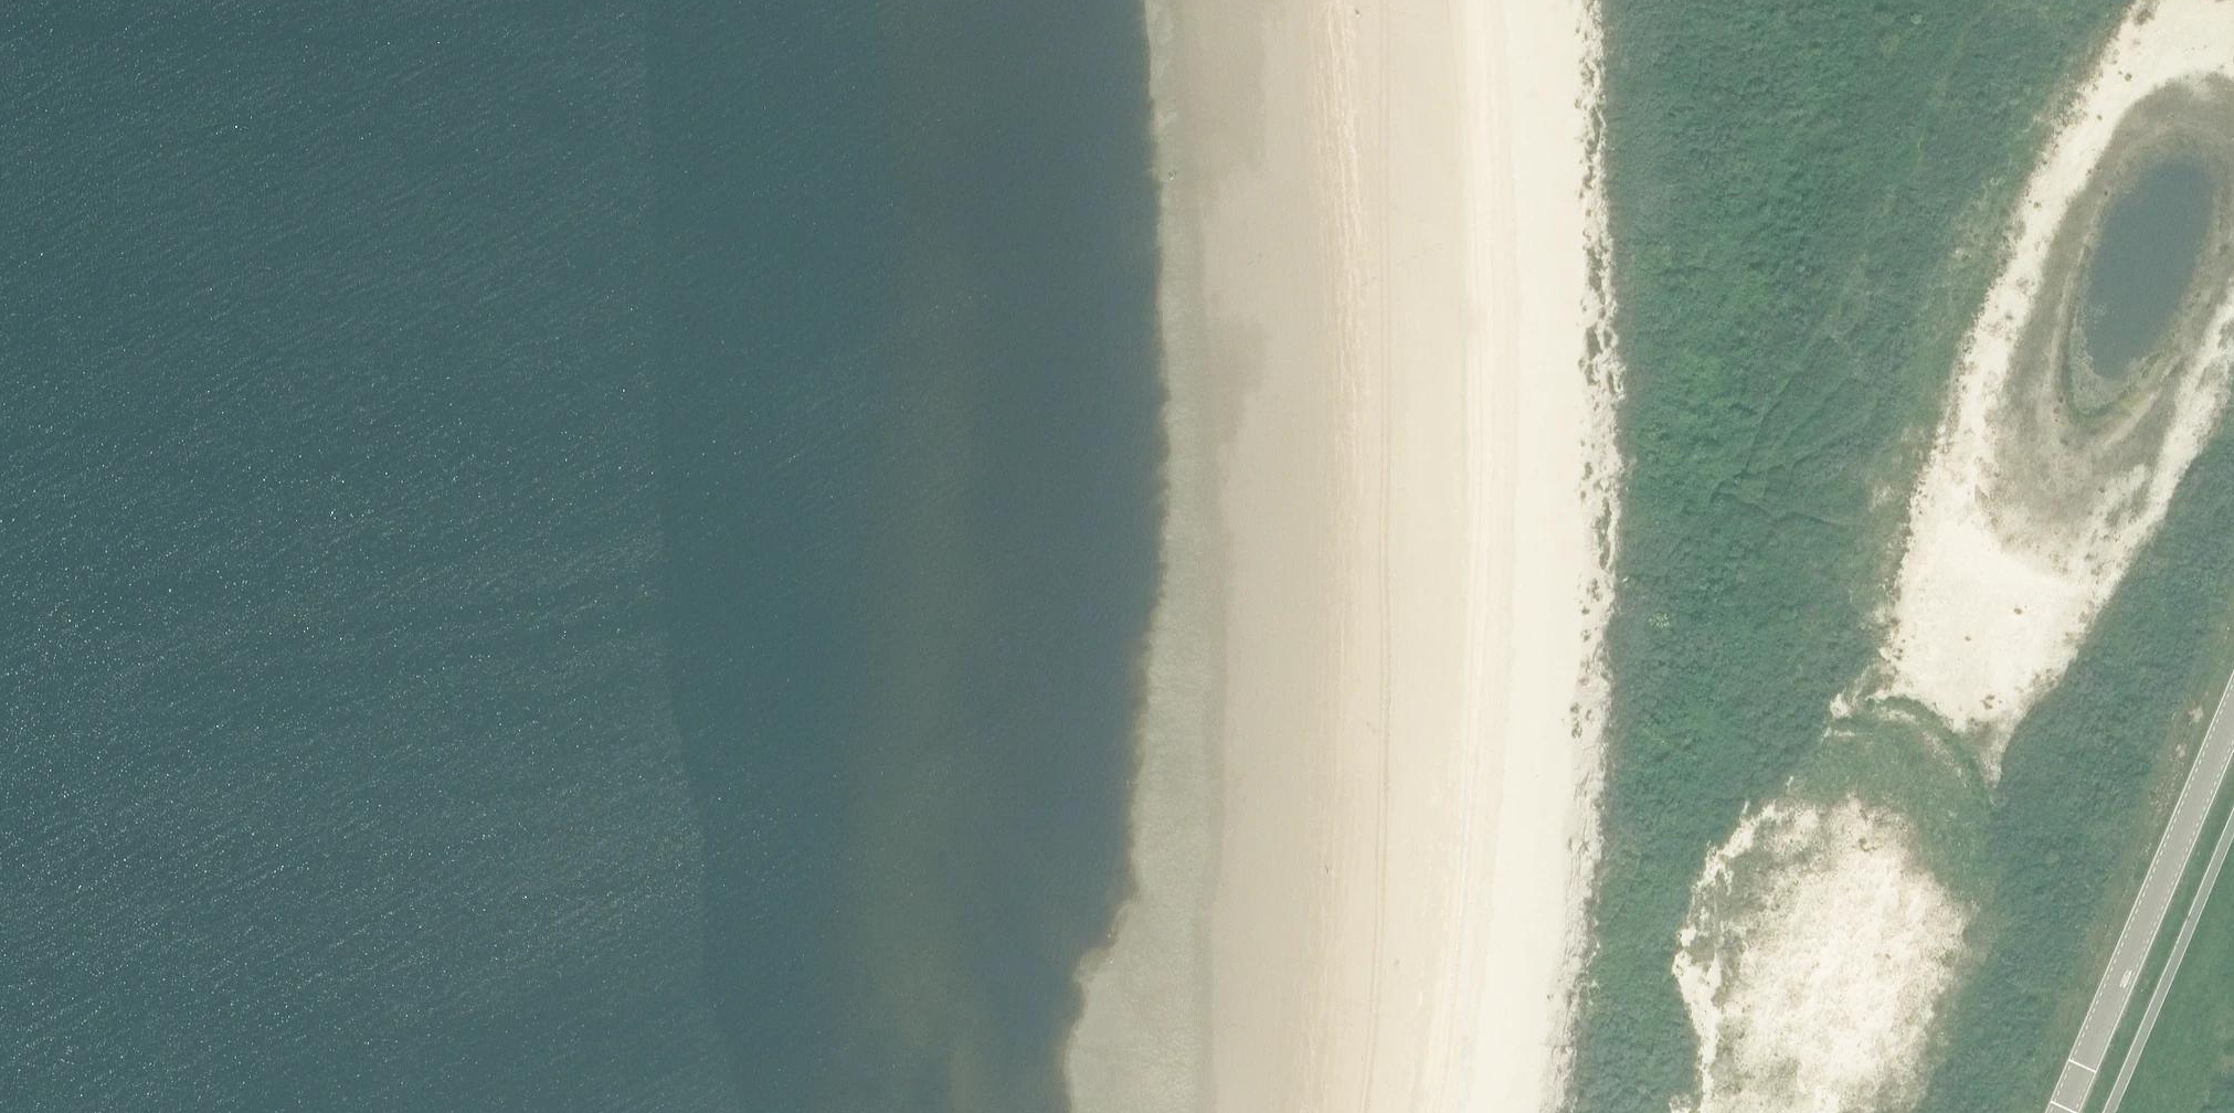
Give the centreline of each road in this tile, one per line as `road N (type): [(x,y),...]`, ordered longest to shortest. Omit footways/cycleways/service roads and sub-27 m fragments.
road 1 (unclassified): [(2063,1112),(2233,717)]

